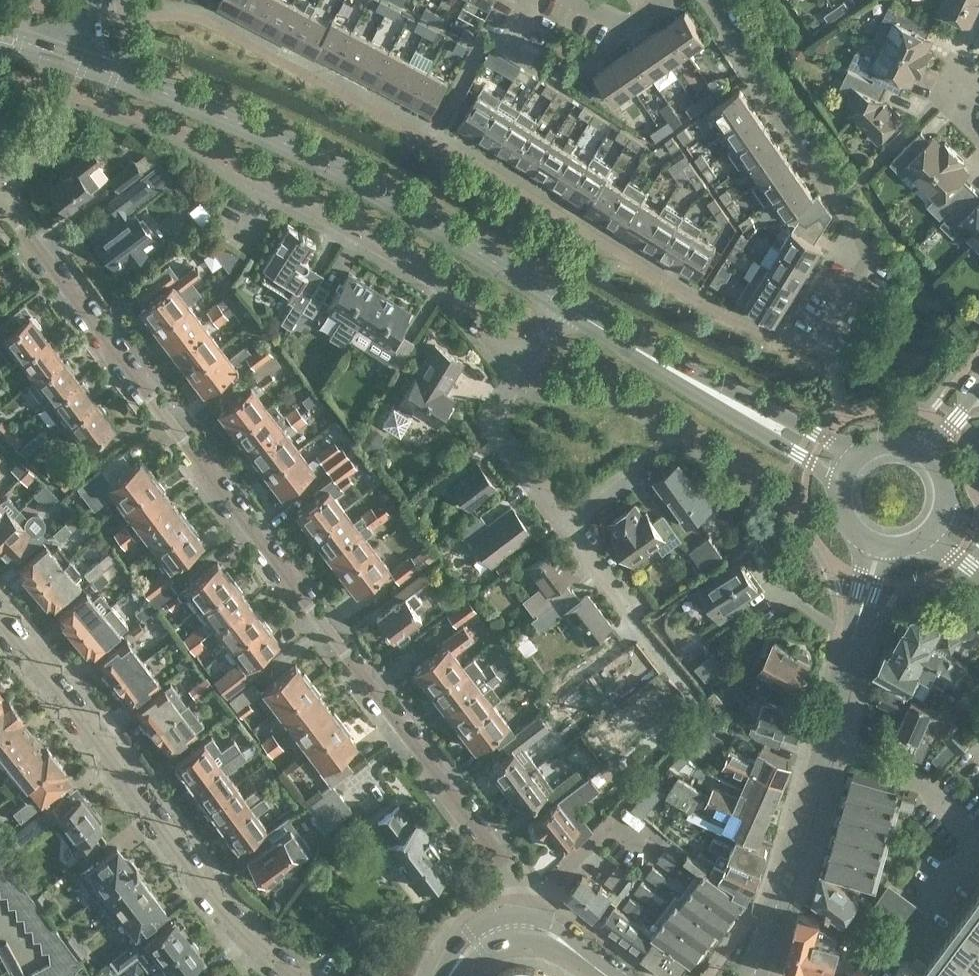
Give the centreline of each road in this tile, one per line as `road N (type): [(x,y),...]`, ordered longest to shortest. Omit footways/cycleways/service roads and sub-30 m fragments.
road 1 (residential): [(521,915),(508,867),(0,202)]
road 2 (secondary): [(566,310),(383,195),(250,130),(69,59)]
road 3 (residential): [(0,622),(129,765),(221,903),(296,975)]
road 4 (residential): [(819,336),(866,252),(729,44),(709,0)]
road 5 (residential): [(517,374),(446,288),(266,187)]
road 6 (tertiary): [(753,975),(827,741)]
road 7 (secondary): [(762,420),(566,310)]
road 8 (residential): [(571,519),(696,693)]
road 9 (residential): [(978,837),(911,774),(827,741)]
road 10 (residential): [(517,374),(498,407),(499,429),(571,519)]

